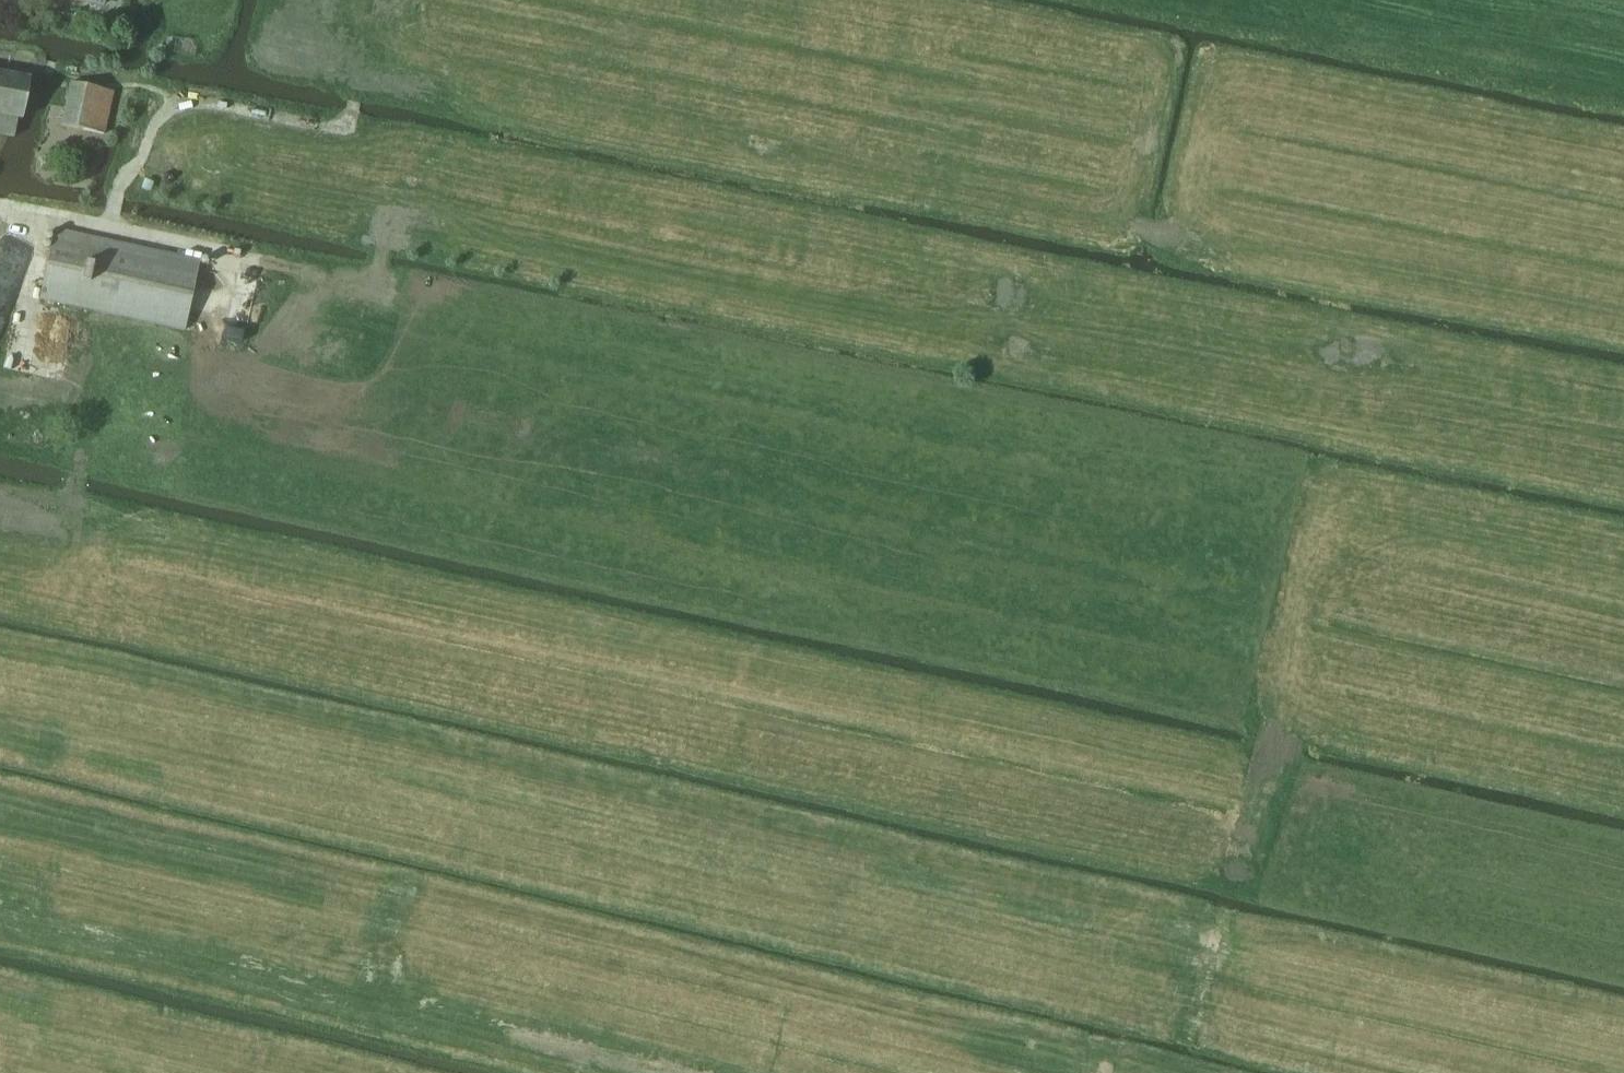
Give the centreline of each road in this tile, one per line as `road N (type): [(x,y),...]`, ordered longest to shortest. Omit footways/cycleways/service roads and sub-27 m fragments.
road 1 (track): [(356,97),(351,118),(337,129),(176,105),(122,181),(105,230)]

